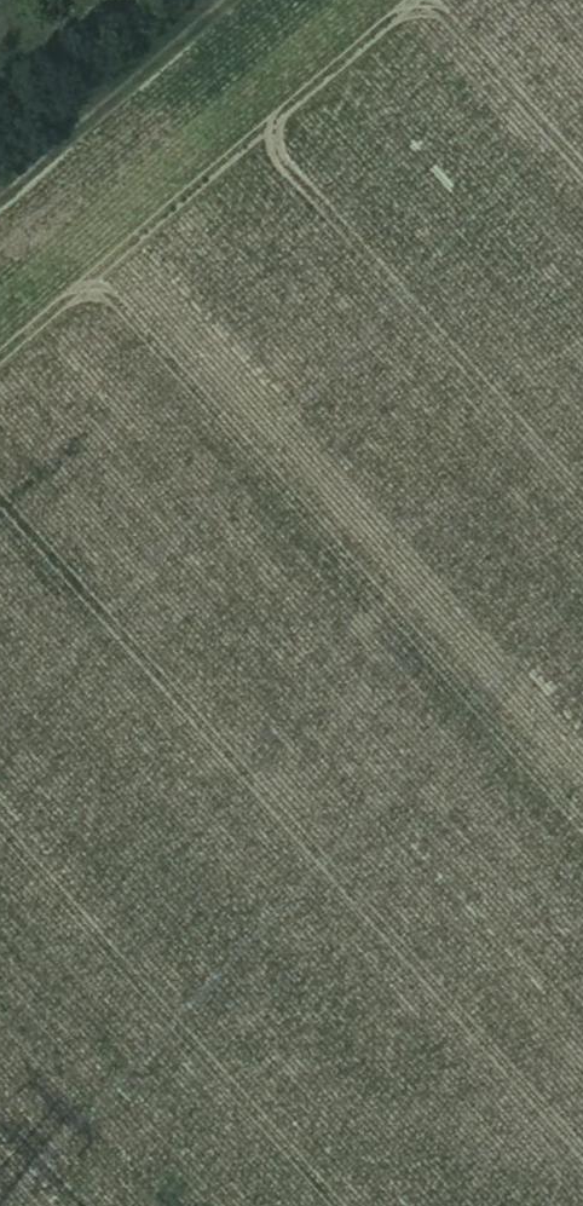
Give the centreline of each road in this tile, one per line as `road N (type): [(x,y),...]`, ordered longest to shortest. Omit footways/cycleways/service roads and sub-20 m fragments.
road 1 (track): [(0,204),(231,0)]

